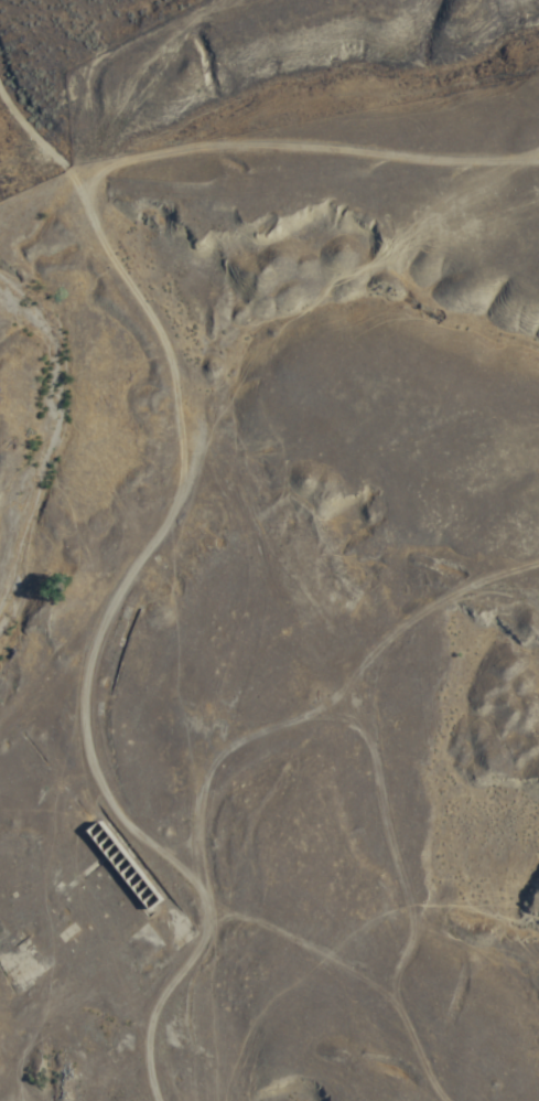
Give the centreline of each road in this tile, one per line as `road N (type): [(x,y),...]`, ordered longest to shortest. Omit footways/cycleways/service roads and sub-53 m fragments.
road 1 (track): [(0,110),(75,204),(173,384),(190,441),(187,475),(90,649),(82,687),(86,745),(106,789),(182,873),(204,912),(203,933),(148,1028),(155,1100)]
road 2 (track): [(196,894),(204,781),(226,748),(334,690),(442,597),(538,560)]
road 3 (track): [(538,141),(489,150),(182,156),(123,177),(88,227)]

